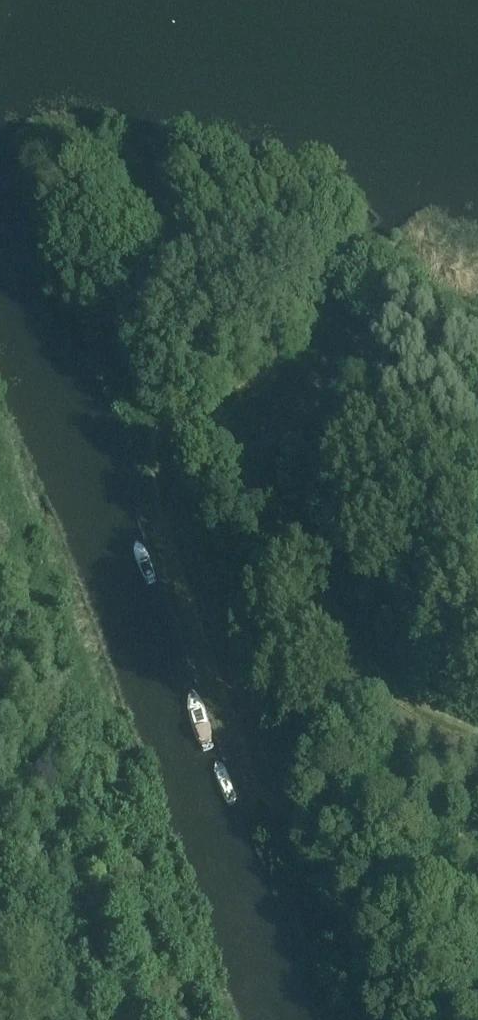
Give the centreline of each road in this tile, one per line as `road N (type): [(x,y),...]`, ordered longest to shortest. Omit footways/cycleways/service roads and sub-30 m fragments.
road 1 (unclassified): [(477,763),(399,738),(345,698),(276,587),(227,466)]
road 2 (unclassified): [(227,466),(205,444),(197,418),(214,374),(300,306),(339,309),(362,344),(310,409)]

